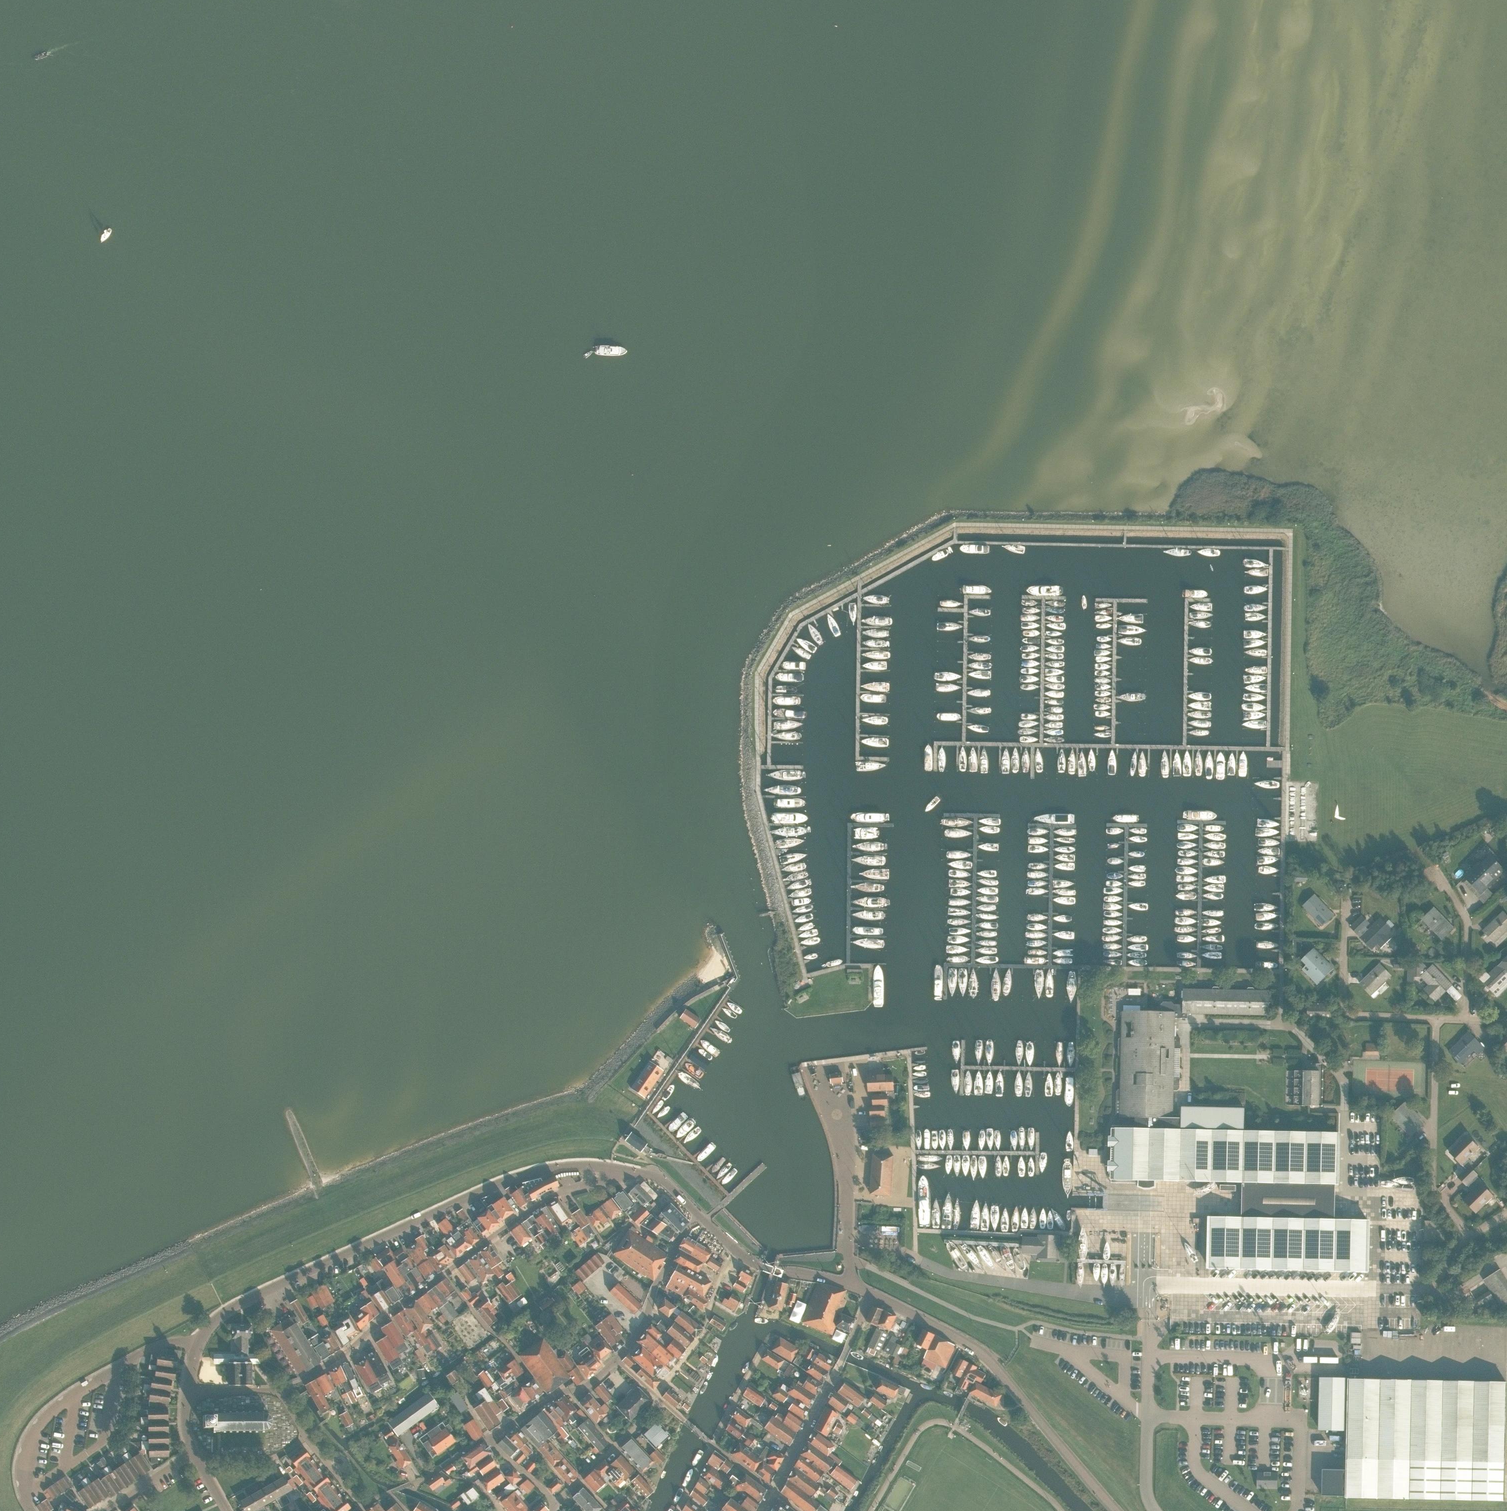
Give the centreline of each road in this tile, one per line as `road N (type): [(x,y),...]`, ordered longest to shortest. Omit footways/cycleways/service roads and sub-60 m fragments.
road 1 (tertiary): [(197,1344),(239,1303),(494,1186),(555,1167),(626,1168)]
road 2 (residential): [(279,1391),(347,1351),(547,1198),(626,1168)]
road 3 (tertiary): [(1116,1510),(988,1360),(872,1293)]
road 4 (unclassified): [(197,1344),(150,1350),(52,1411),(25,1455),(30,1510)]
road 5 (unclassified): [(774,1492),(872,1293)]
road 6 (unclassified): [(1158,1510),(1146,1480),(1148,1304)]
road 7 (residential): [(618,1361),(674,1247),(700,1216)]
road 8 (residential): [(488,1438),(565,1389),(590,1387),(618,1361)]
road 9 (residential): [(658,1399),(557,1504)]
road 10 (tertiary): [(736,1250),(759,1266),(872,1293)]

